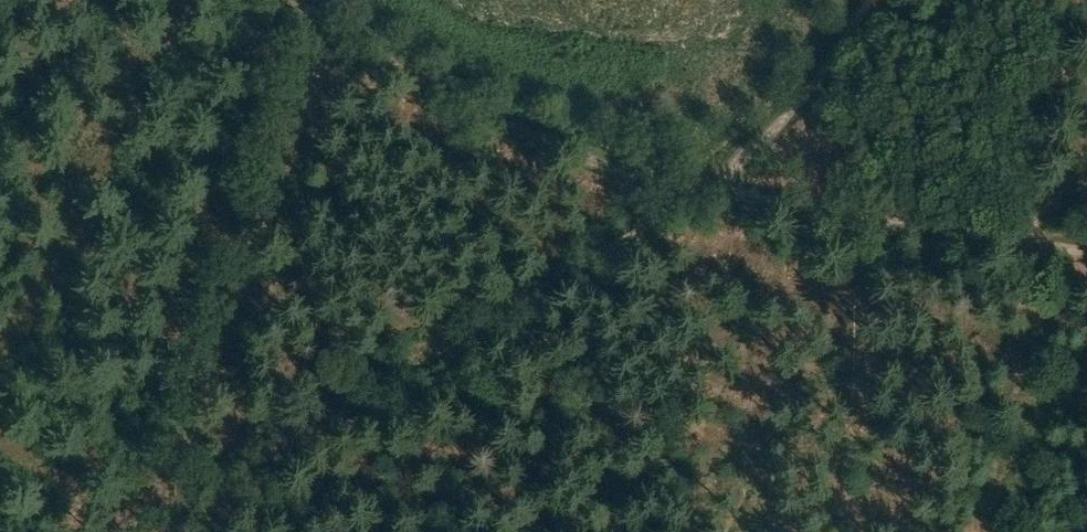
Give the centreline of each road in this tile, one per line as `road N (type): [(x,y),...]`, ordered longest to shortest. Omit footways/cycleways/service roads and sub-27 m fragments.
road 1 (track): [(165,531),(686,197),(819,71),(869,0)]
road 2 (track): [(320,38),(686,197),(1086,257)]
road 3 (track): [(259,0),(320,38),(164,531)]

